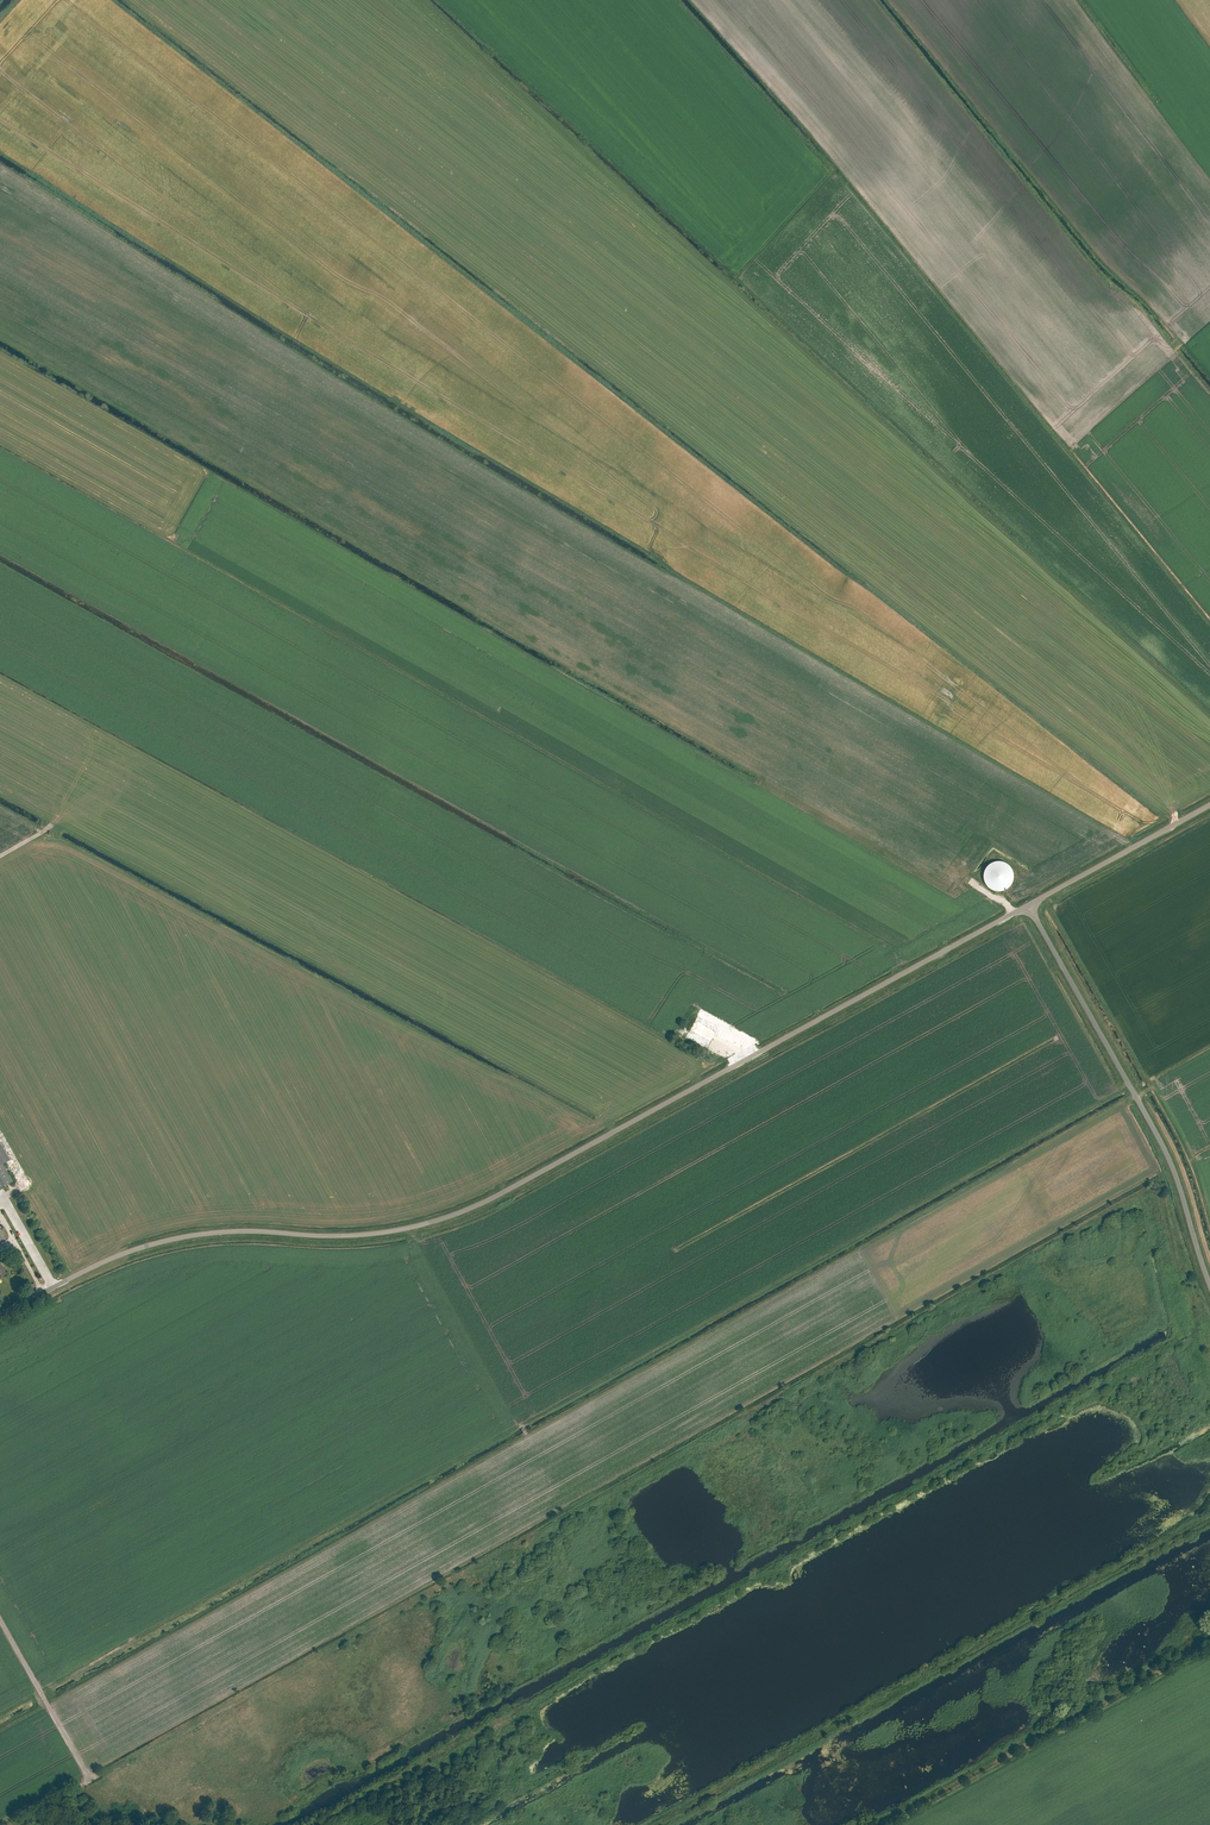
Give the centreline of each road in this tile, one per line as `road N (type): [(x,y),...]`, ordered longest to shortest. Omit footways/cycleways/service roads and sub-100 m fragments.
road 1 (unclassified): [(0,1315),(97,1265),(167,1240),(236,1231),(375,1233),(465,1210),(1028,905)]
road 2 (unclassified): [(1209,1285),(1171,1165),(1028,905)]
road 3 (unclassified): [(1028,905),(1209,805)]
road 4 (unclassified): [(87,1774),(0,1620)]

